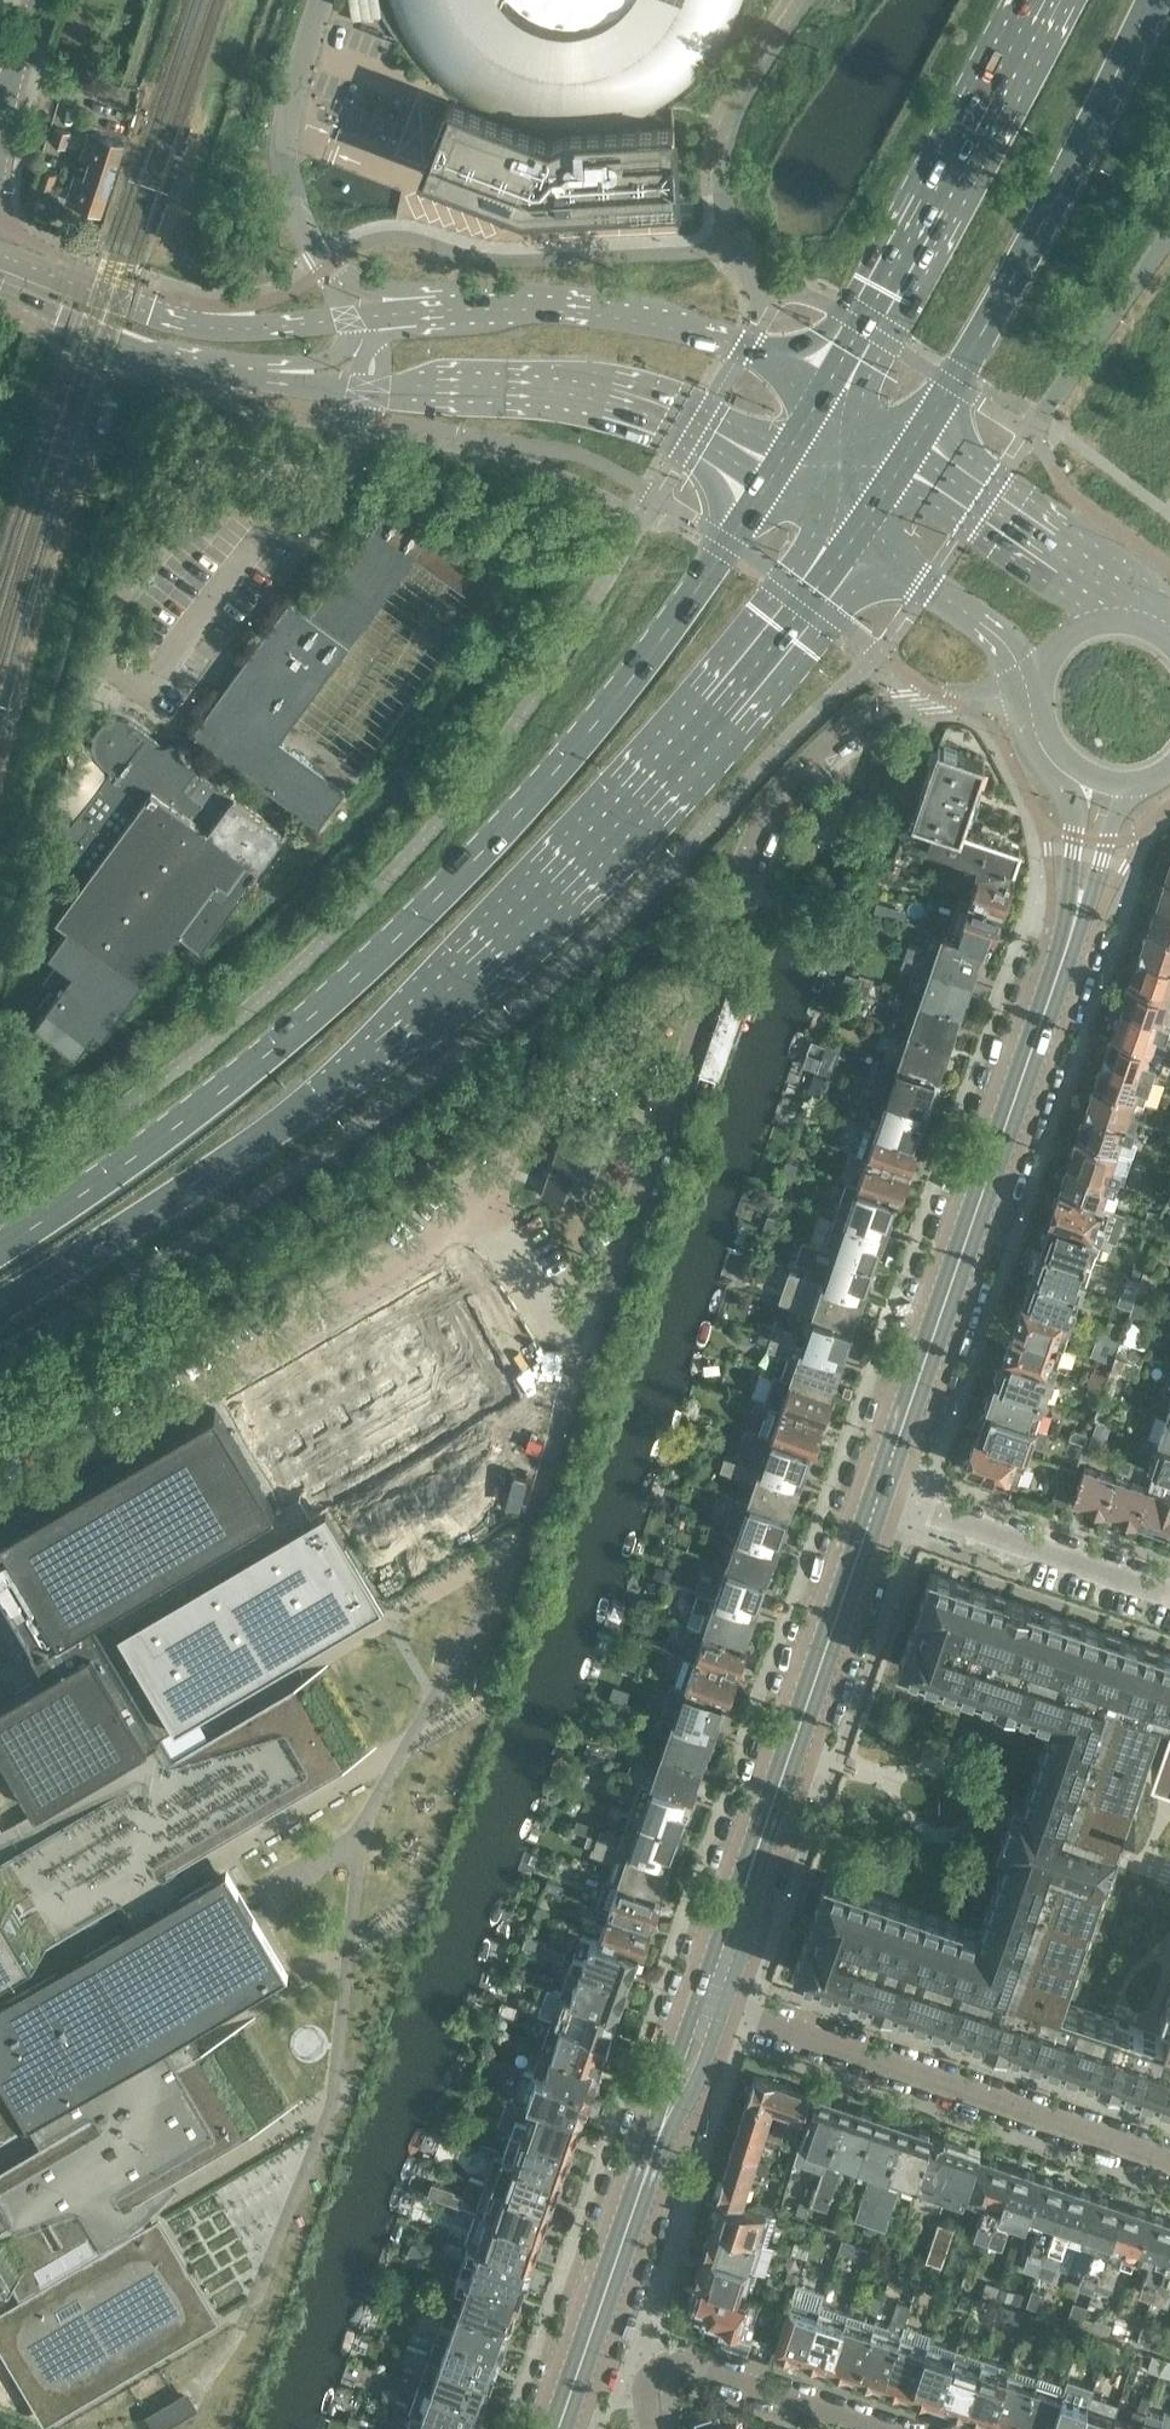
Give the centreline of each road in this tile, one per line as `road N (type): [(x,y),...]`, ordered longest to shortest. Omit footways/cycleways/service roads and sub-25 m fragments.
road 1 (primary): [(0,1305),(211,1171),(366,1059),(599,852),(853,545)]
road 2 (primary): [(771,485),(626,680),(429,904),(203,1106),(0,1248)]
road 3 (tertiary): [(826,396),(744,346),(674,325),(505,307),(210,333),(117,308),(0,261)]
road 4 (tertiary): [(0,287),(186,360),(278,381),(364,390),(505,389),(626,409),(771,485)]
road 5 (secondary): [(882,1493),(1061,970),(1109,785)]
road 6 (secondary): [(709,1999),(882,1493)]
road 7 (primary): [(913,453),(1148,0)]
road 8 (residential): [(1169,2157),(709,1999)]
road 9 (unclassified): [(706,977),(770,830),(795,790),(853,733),(889,714),(954,702),(997,697),(1034,711)]
road 10 (secondary): [(561,2428),(709,1999)]
road 11 (primary): [(1042,0),(826,396)]
road 12 (residential): [(1169,1587),(882,1493)]
road 13 (secondary): [(1129,619),(986,501),(913,453)]
road 14 (residential): [(897,2428),(661,2350)]
road 15 (secondary): [(853,545),(1039,675)]
road 16 (residential): [(0,122),(38,0)]

